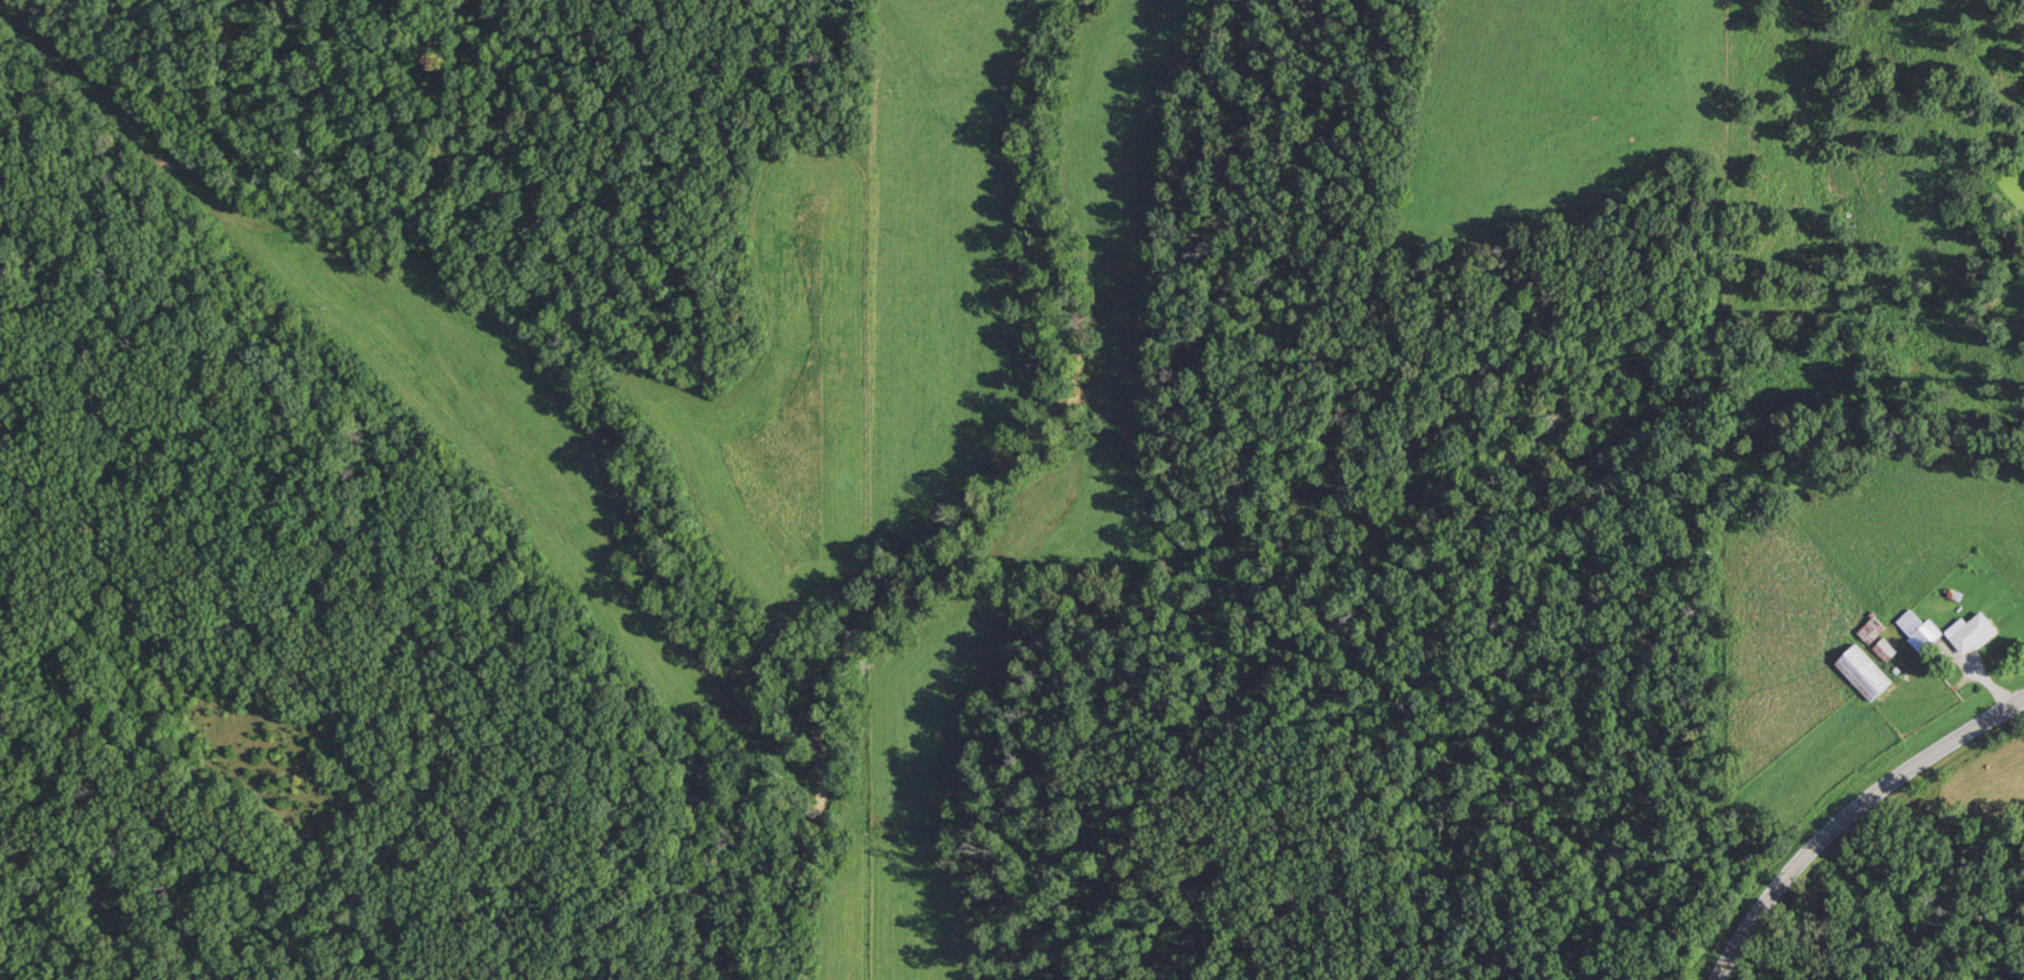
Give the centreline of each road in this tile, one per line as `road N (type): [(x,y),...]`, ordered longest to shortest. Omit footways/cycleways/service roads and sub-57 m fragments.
road 1 (primary): [(1745,979),(1862,850),(2023,717)]

